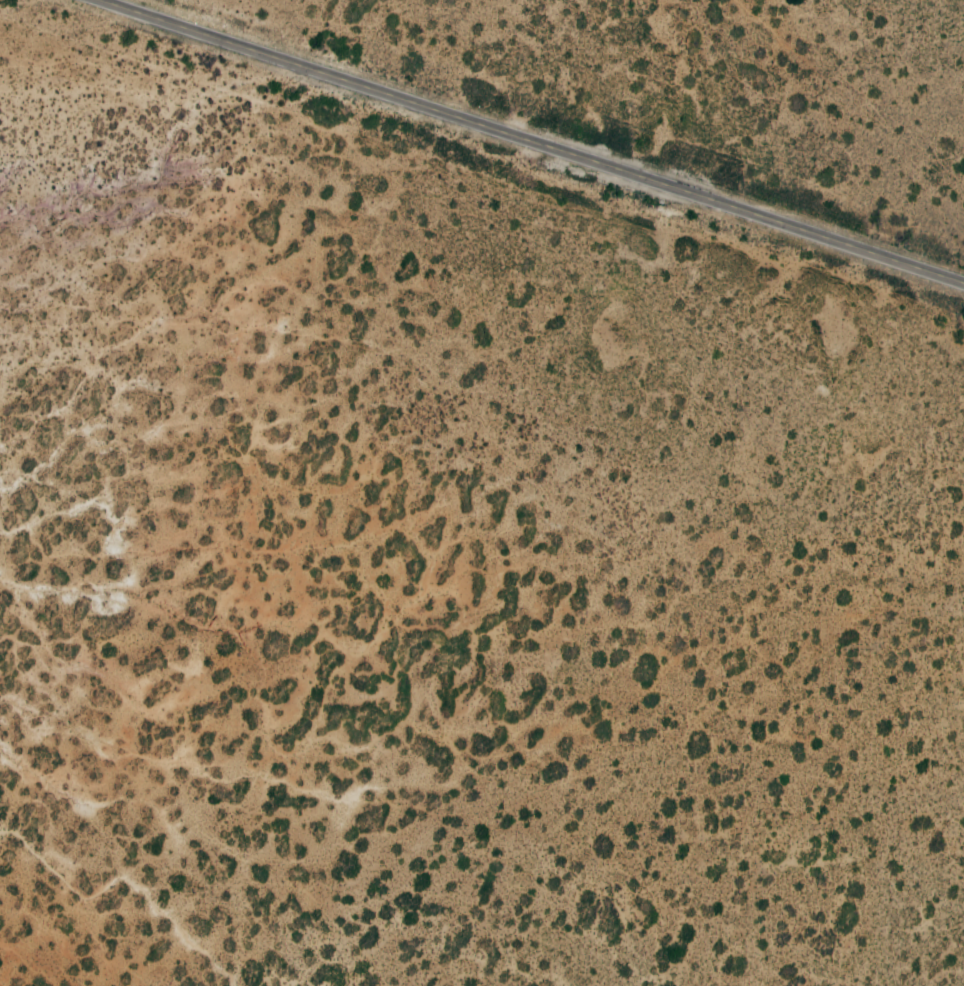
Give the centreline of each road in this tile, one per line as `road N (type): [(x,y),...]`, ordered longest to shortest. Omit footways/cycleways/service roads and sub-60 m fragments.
road 1 (secondary): [(106,0),(963,281)]

